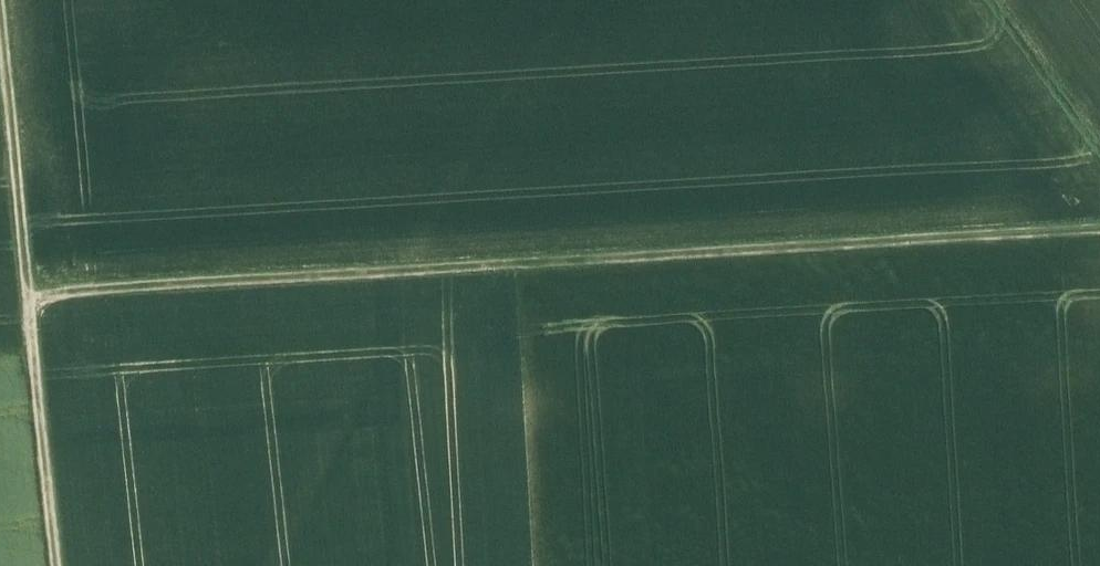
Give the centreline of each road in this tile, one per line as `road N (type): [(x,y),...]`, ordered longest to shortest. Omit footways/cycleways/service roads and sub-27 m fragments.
road 1 (track): [(1099,232),(27,295)]
road 2 (track): [(53,565),(27,295)]
road 3 (track): [(27,295),(0,30)]
road 4 (track): [(1099,156),(988,0)]

